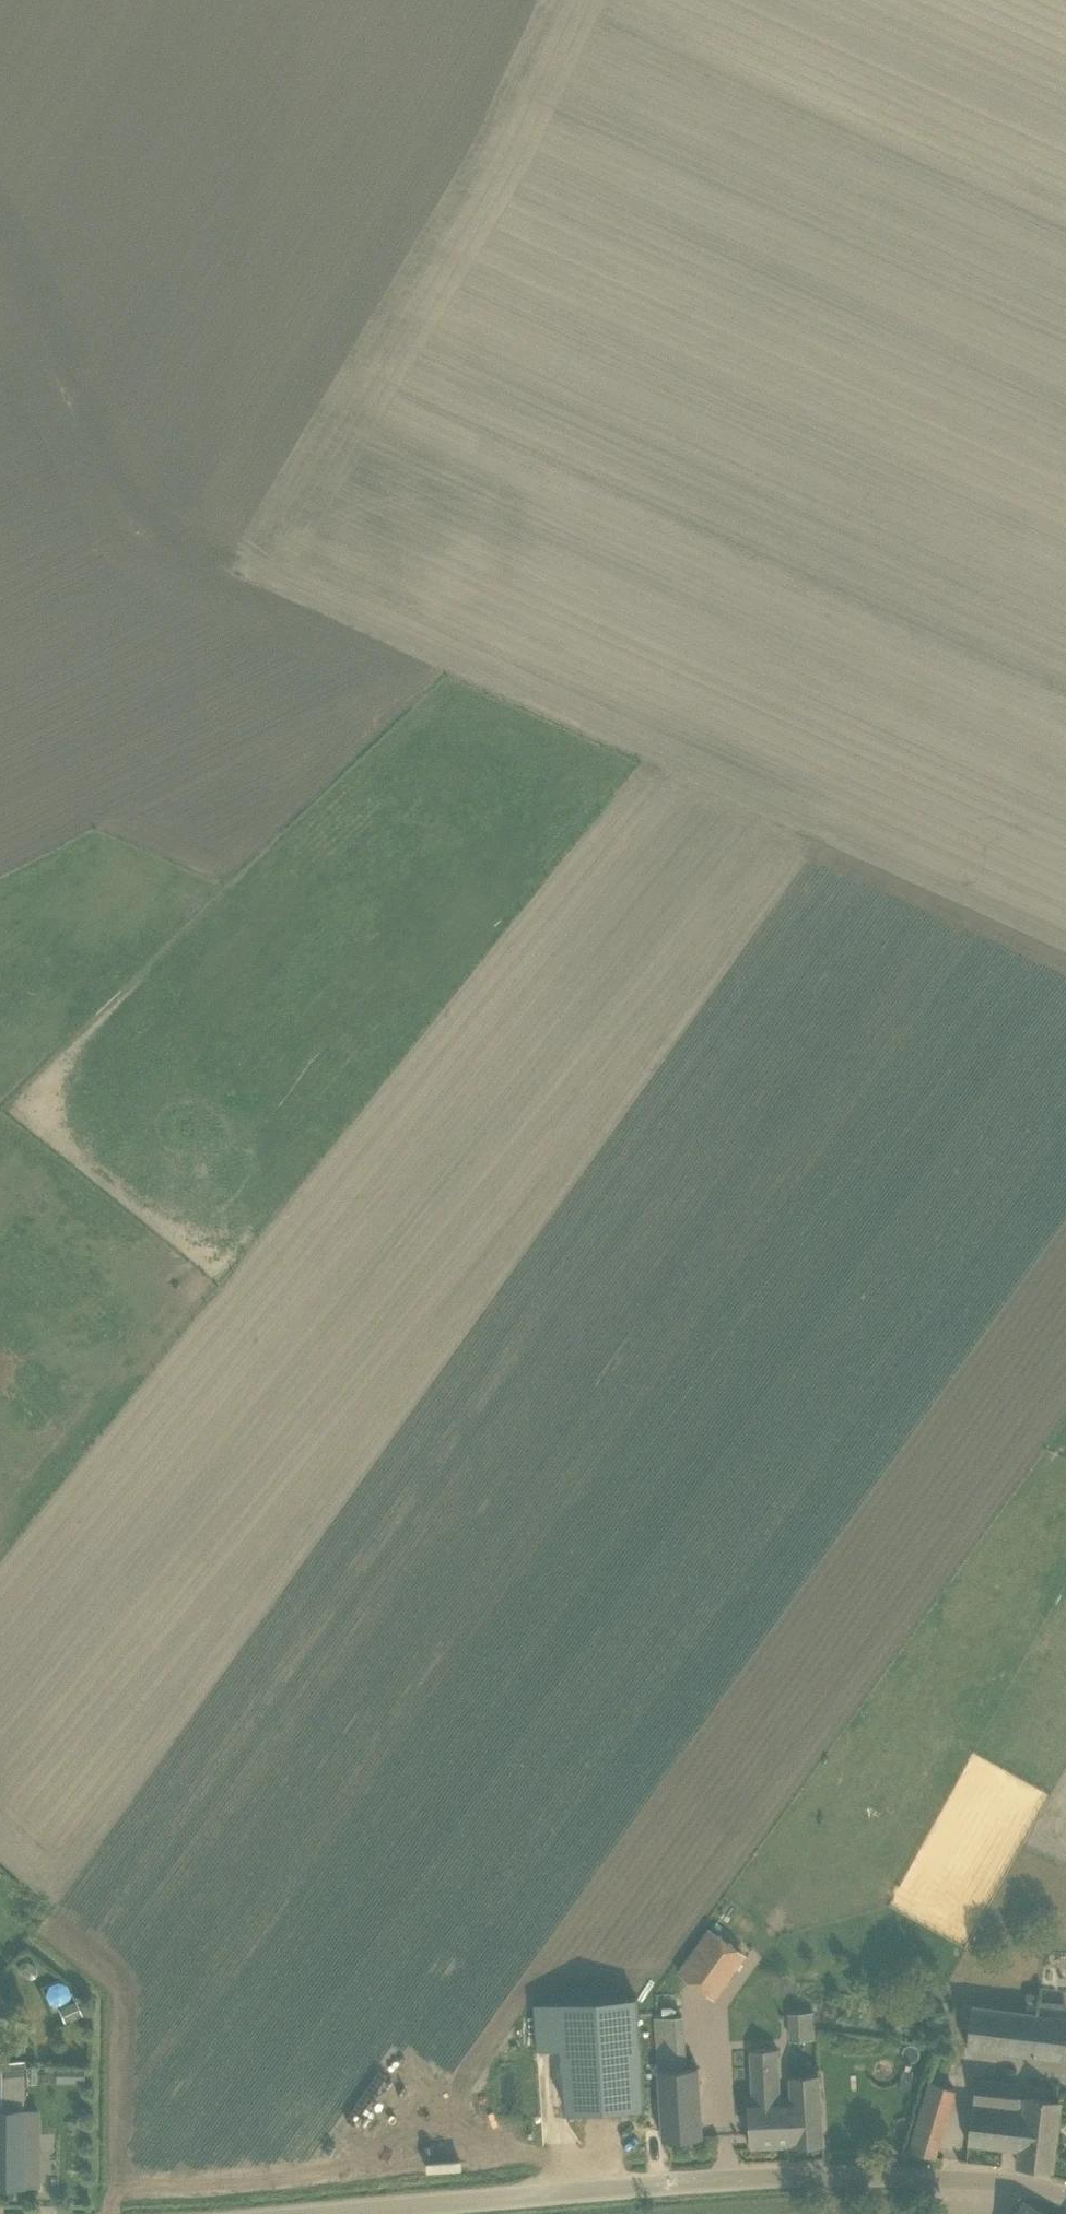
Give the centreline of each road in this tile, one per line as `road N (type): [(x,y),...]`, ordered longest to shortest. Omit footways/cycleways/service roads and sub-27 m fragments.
road 1 (unclassified): [(1065,2196),(915,2178),(784,2177),(352,2213)]

